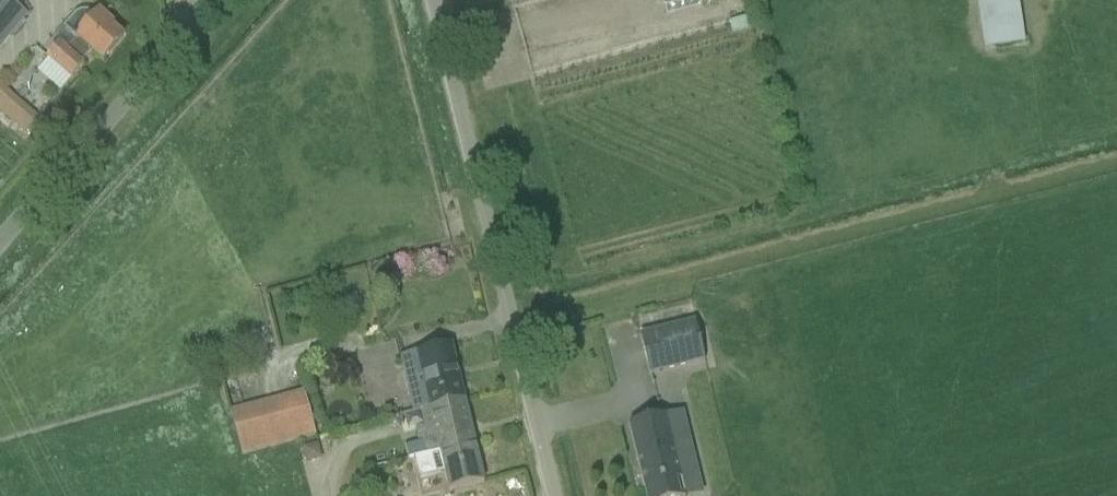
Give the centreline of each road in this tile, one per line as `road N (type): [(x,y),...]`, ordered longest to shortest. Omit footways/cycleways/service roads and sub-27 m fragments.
road 1 (unclassified): [(554,495),(433,0)]
road 2 (unclassified): [(0,240),(213,0)]

